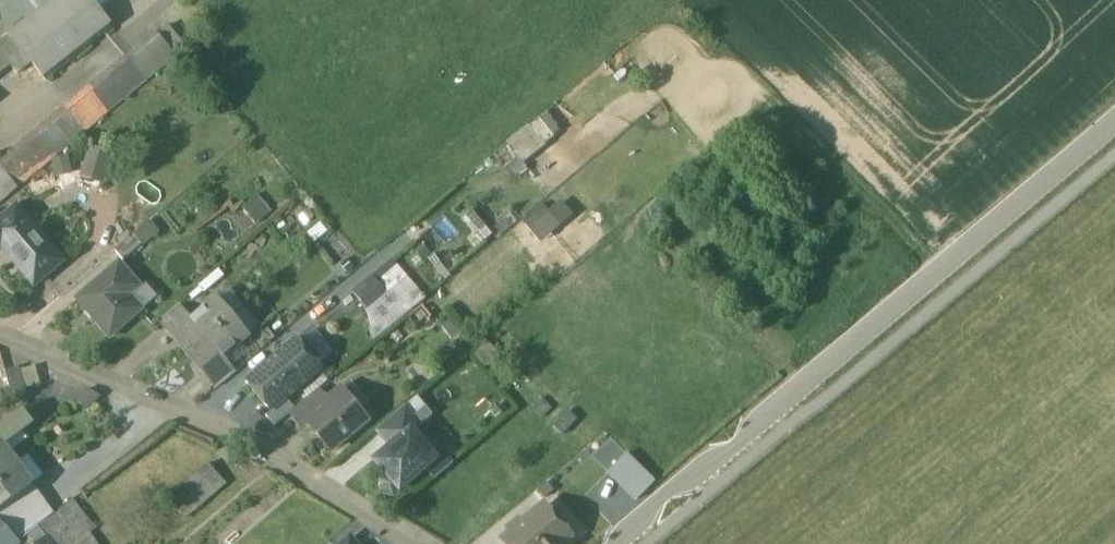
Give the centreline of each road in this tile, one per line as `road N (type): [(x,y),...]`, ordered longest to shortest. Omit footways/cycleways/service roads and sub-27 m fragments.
road 1 (unclassified): [(664,494),(738,445),(1114,112)]
road 2 (residential): [(0,336),(241,435),(414,543)]

